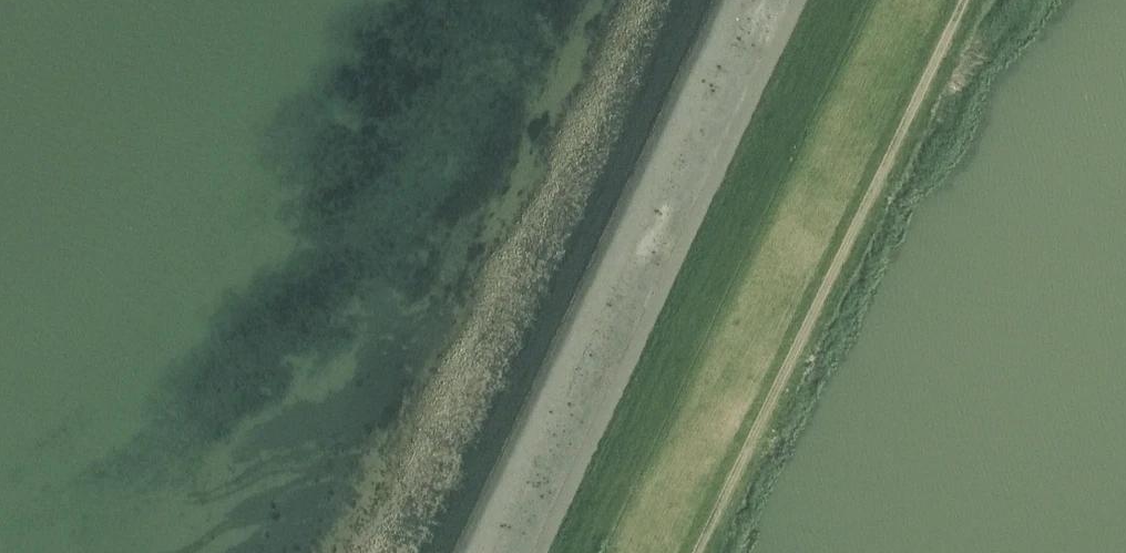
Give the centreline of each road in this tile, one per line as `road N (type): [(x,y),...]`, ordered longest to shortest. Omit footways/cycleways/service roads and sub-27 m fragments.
road 1 (track): [(703,552),(972,0)]

